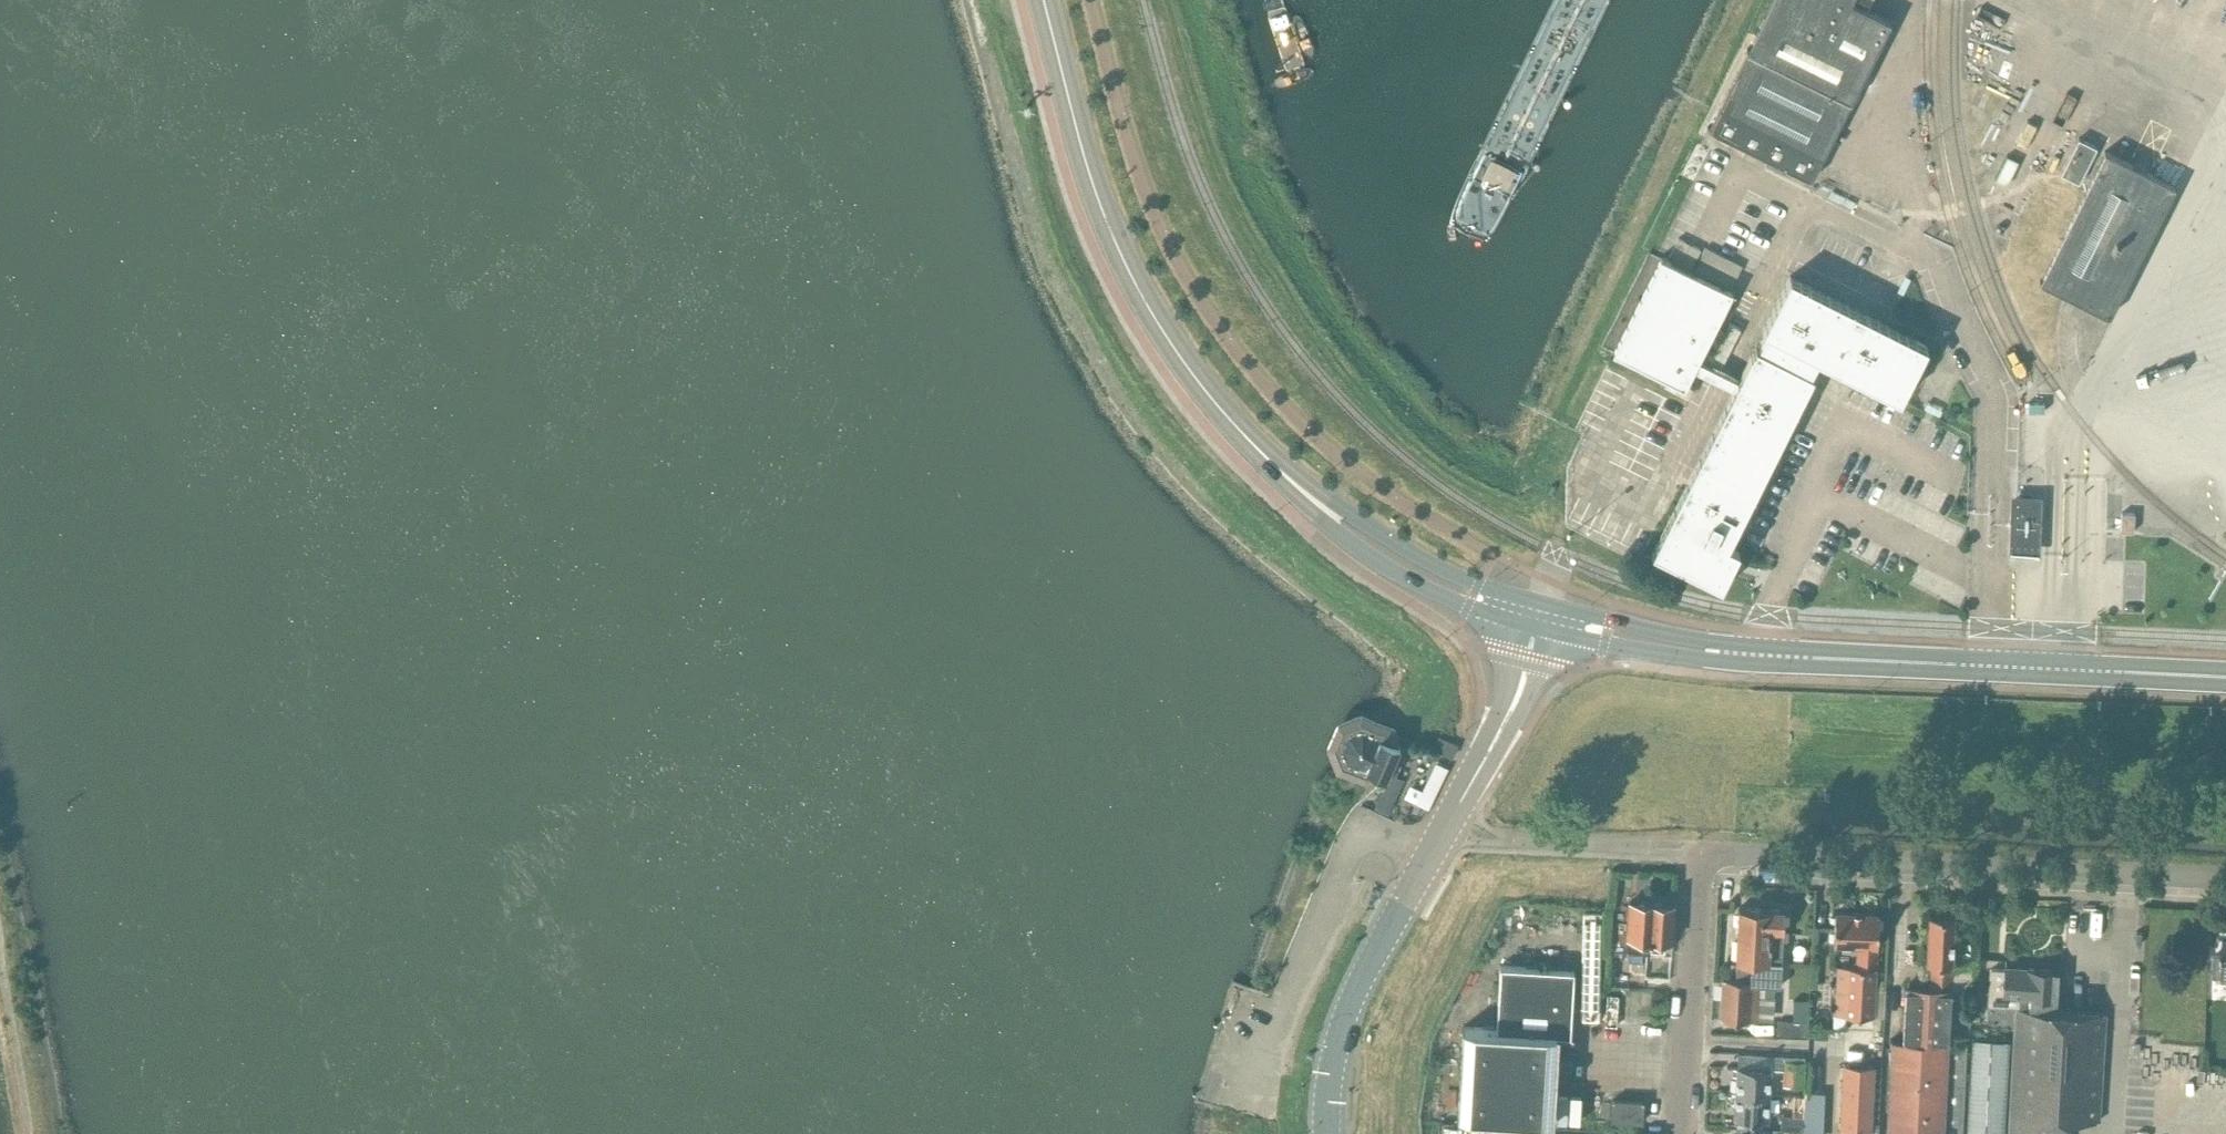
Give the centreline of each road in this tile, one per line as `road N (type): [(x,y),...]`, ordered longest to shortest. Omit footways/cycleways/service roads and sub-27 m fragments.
road 1 (residential): [(1535,617),(1421,578),(1321,507),(1246,438),(1150,315),(1108,233),(1043,0)]
road 2 (tertiary): [(1535,617),(1752,656),(2225,676)]
road 3 (tertiary): [(1327,1133),(1330,1073),(1352,1007),(1379,942),(1493,750),(1535,617)]
road 4 (residential): [(2225,879),(1708,854)]
road 5 (residential): [(1686,1133),(1708,854)]

